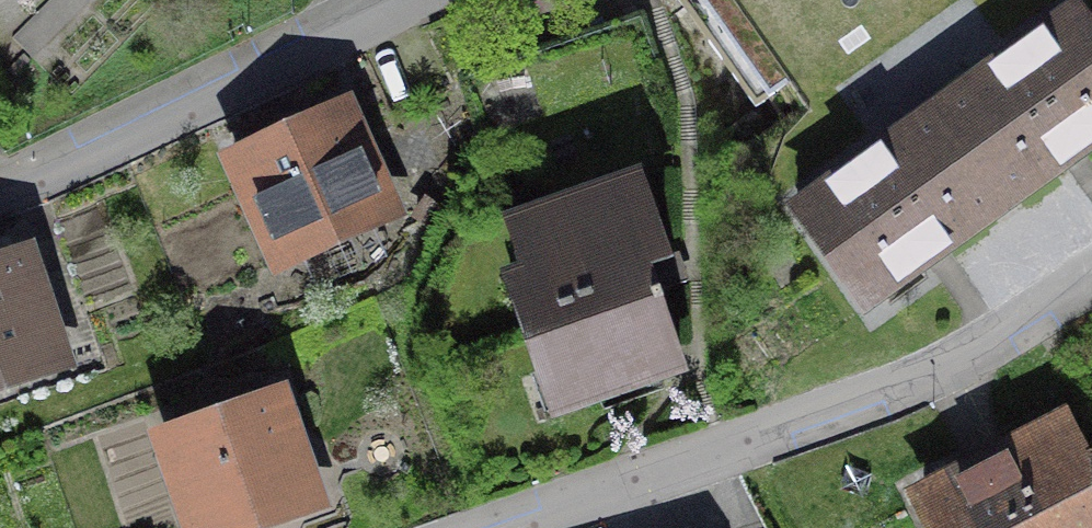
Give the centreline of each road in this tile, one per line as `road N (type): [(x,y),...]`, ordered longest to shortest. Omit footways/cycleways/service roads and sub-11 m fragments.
road 1 (residential): [(507,527),(937,374),(1091,281)]
road 2 (residential): [(0,188),(389,0)]

